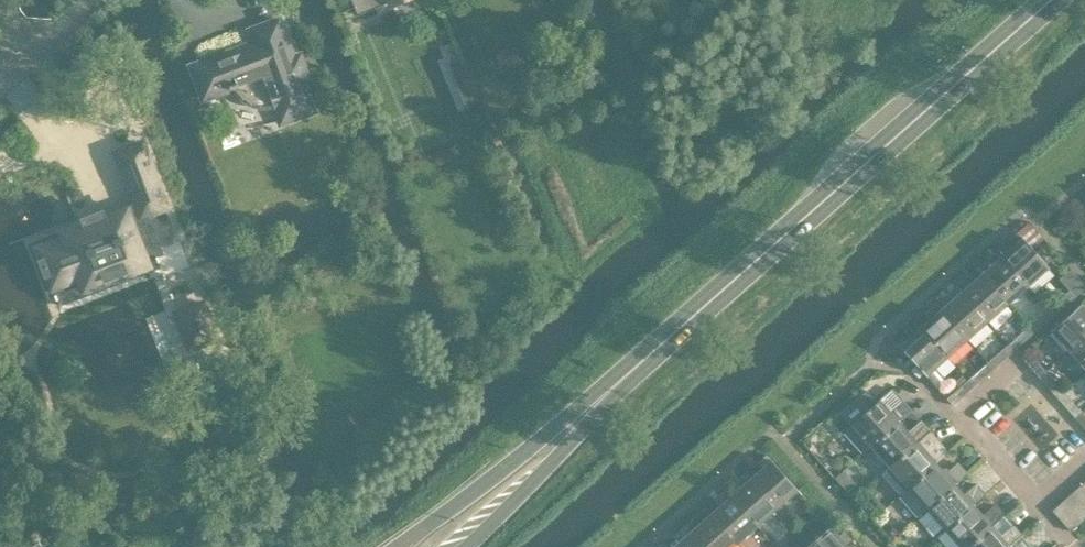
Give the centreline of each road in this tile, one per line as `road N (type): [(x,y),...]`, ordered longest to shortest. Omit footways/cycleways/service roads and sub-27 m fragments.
road 1 (primary): [(578,418),(1049,0)]
road 2 (primary): [(578,418),(398,546)]
road 3 (primary): [(466,546),(578,418)]

